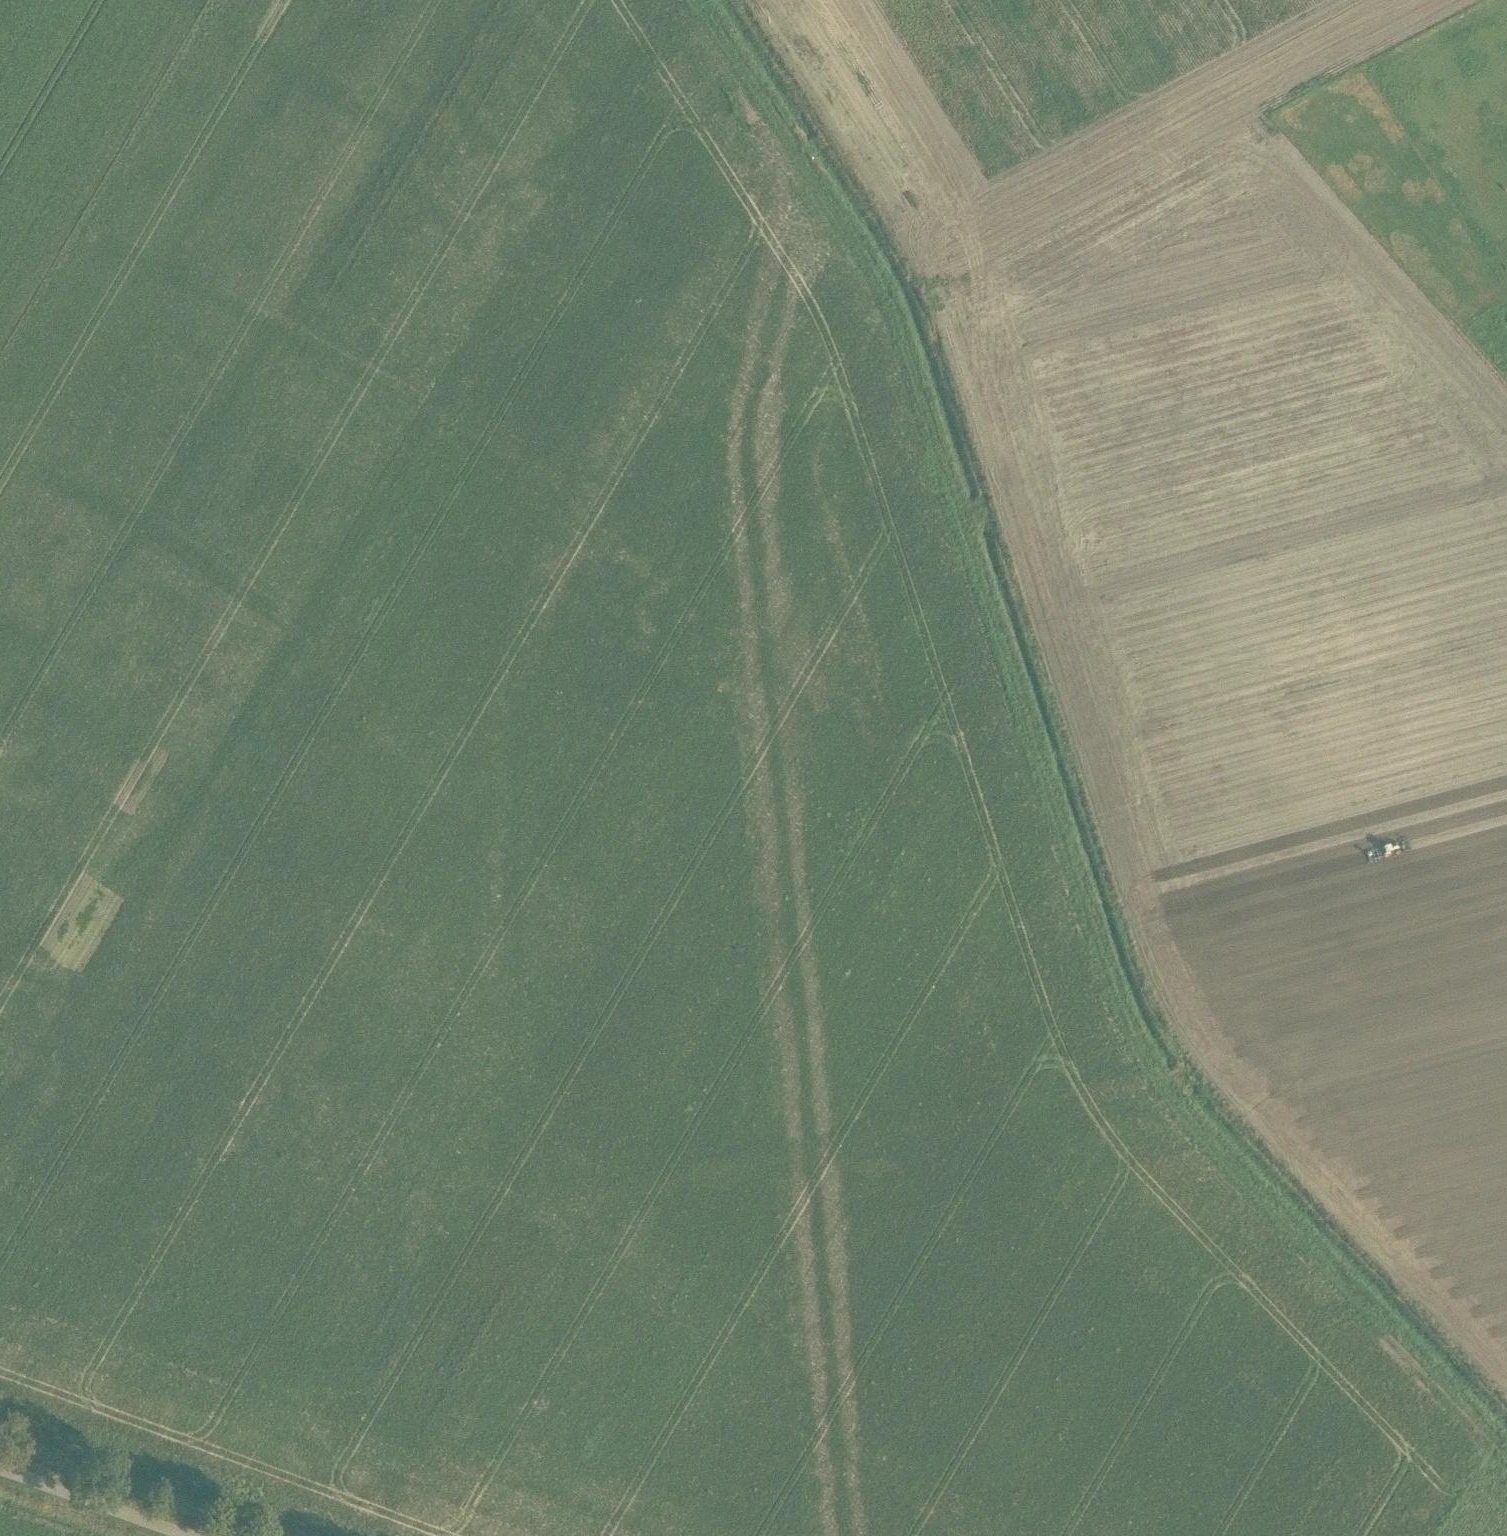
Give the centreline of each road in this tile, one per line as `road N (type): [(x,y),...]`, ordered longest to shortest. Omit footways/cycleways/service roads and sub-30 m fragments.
road 1 (unclassified): [(225,1535),(0,1451)]

